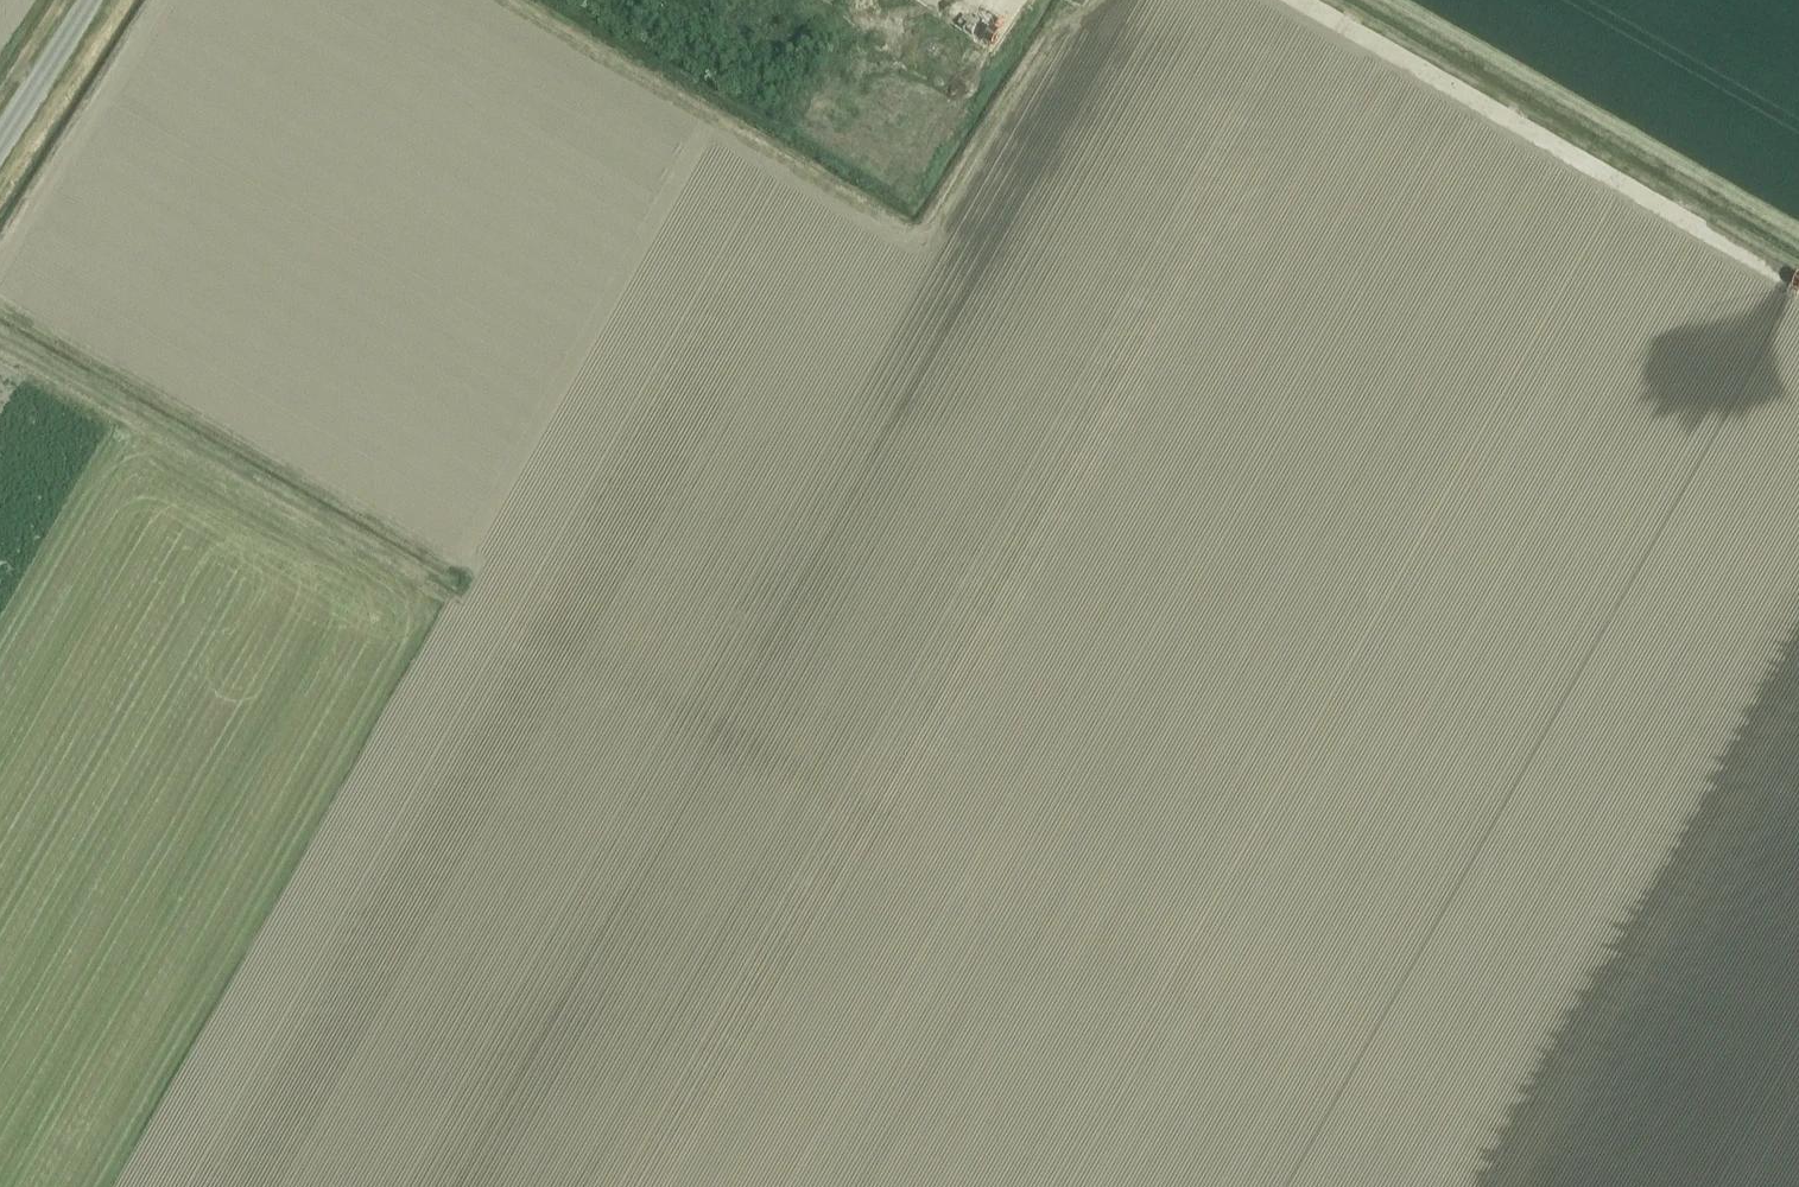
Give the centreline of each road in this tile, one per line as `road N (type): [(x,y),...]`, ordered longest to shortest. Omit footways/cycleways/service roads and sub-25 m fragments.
road 1 (unclassified): [(0,157),(99,0)]

